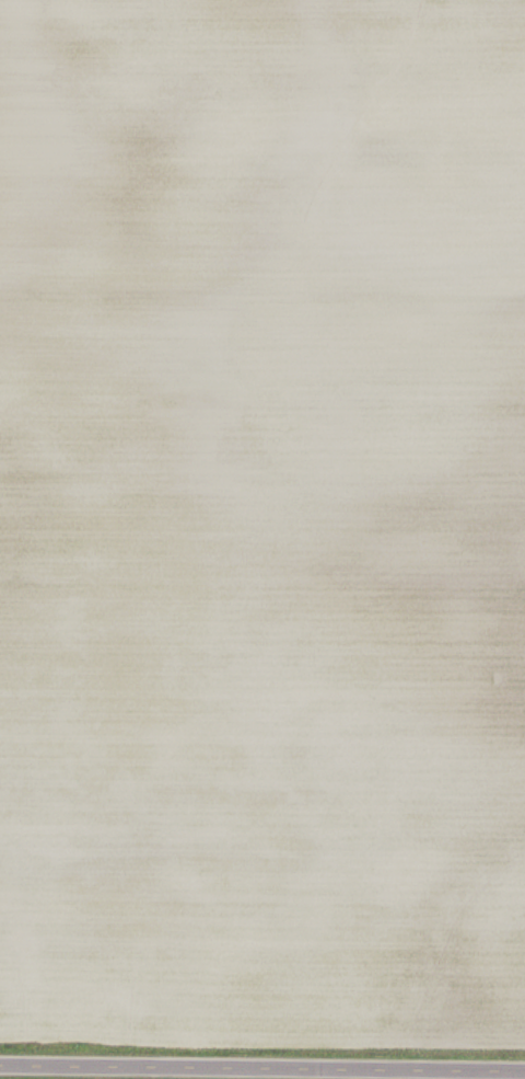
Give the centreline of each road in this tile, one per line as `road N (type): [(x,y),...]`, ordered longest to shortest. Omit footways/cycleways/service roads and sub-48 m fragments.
road 1 (tertiary): [(0,1065),(524,1071)]

